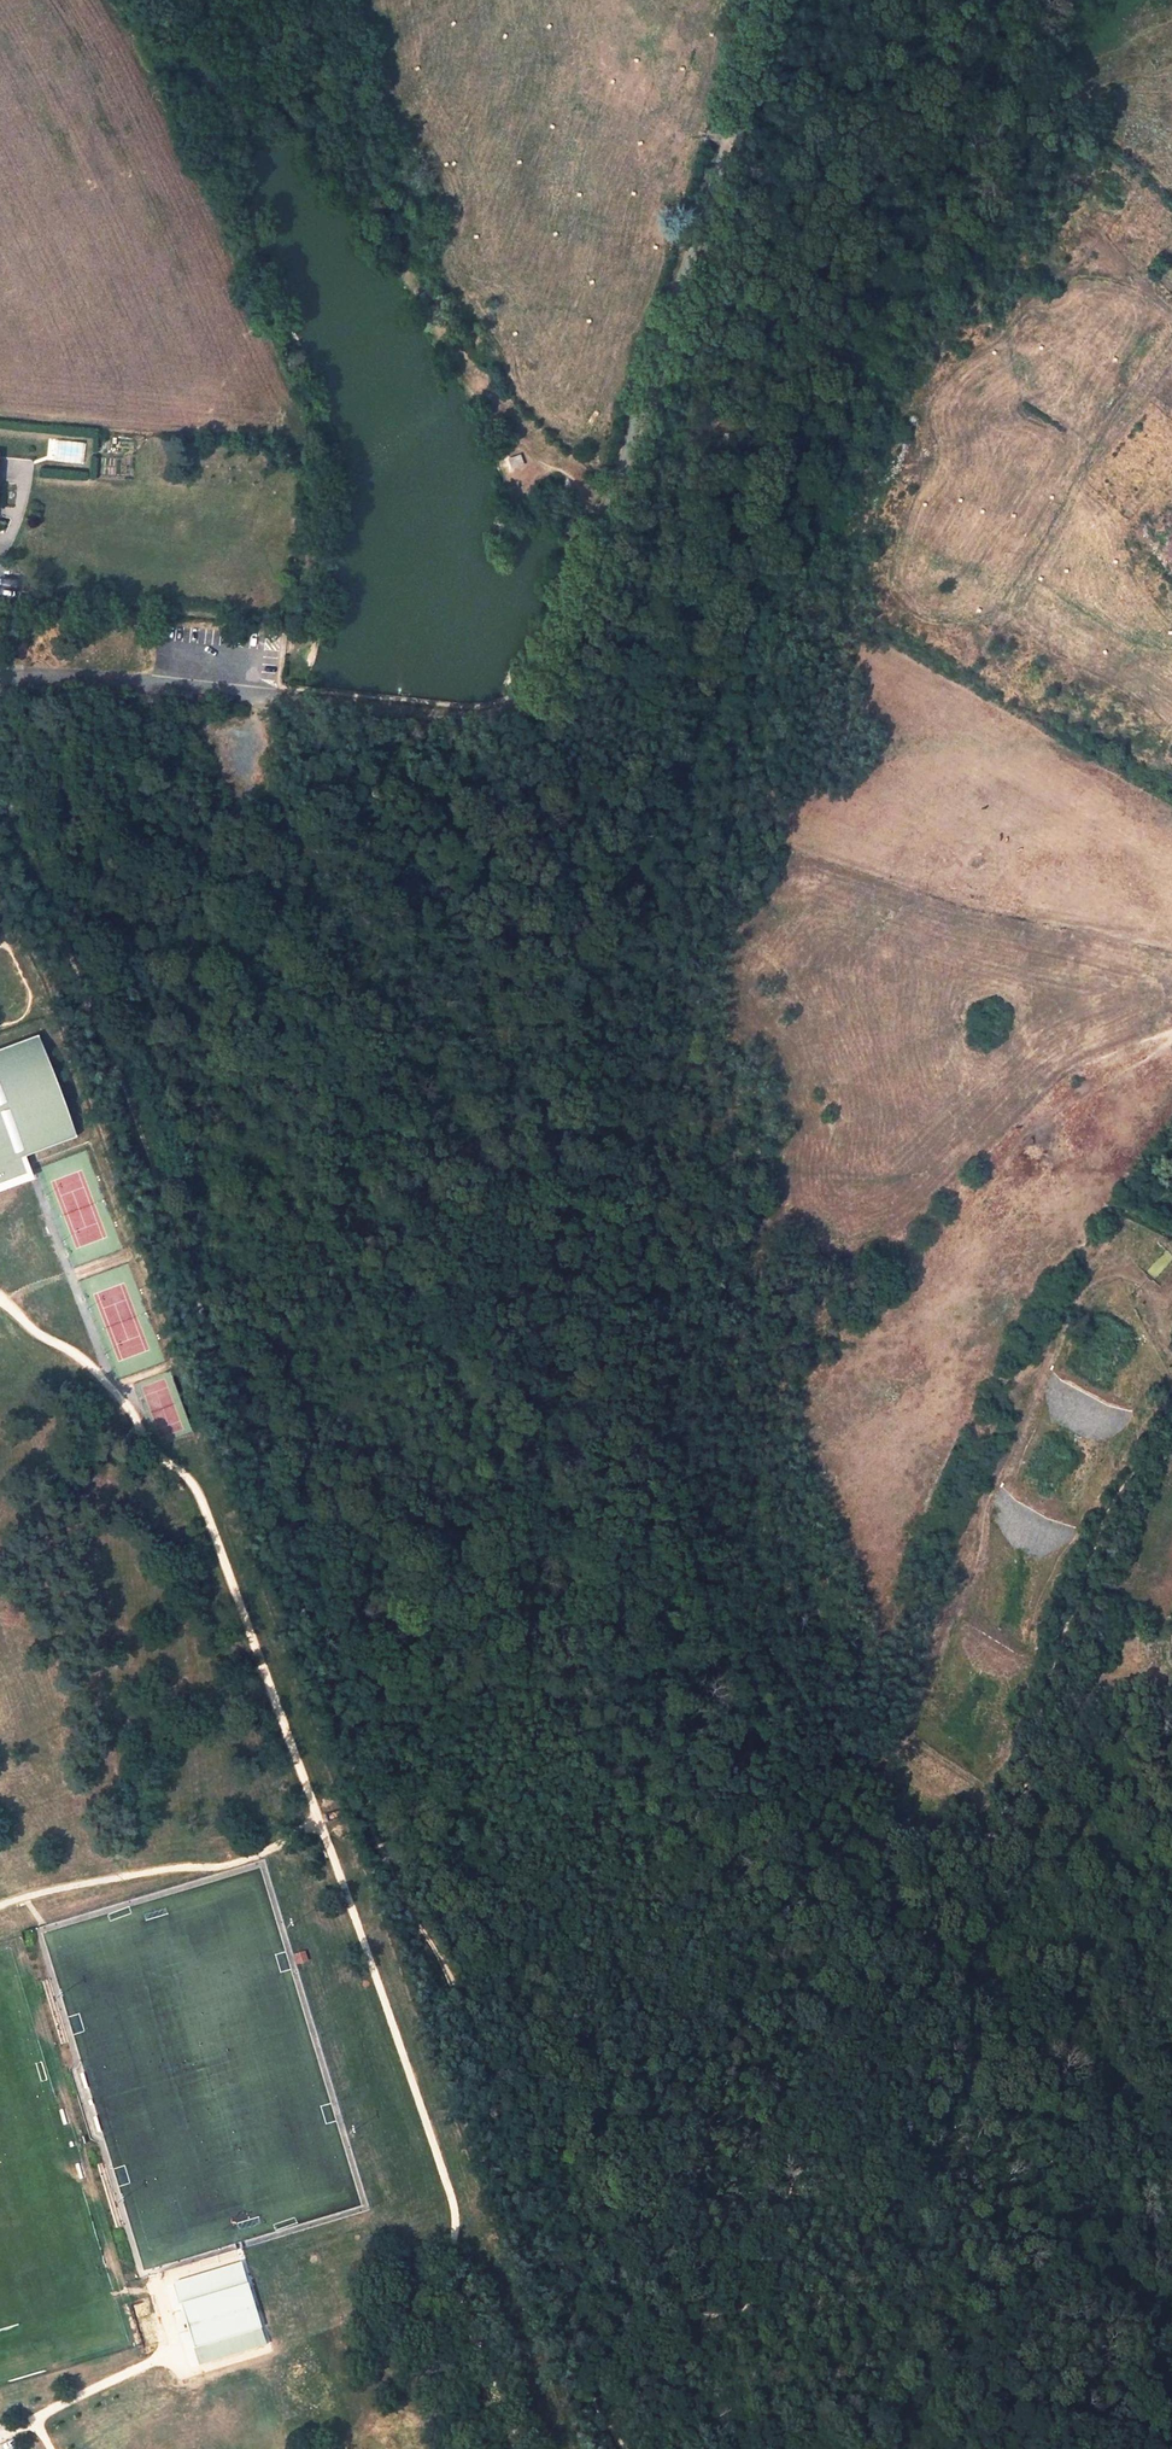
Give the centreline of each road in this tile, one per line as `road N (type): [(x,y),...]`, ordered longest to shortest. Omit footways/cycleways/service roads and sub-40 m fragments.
road 1 (track): [(0,794),(153,1164),(392,1874),(469,2023),(592,2391),(621,2448)]
road 2 (track): [(572,2329),(636,2331),(722,2309),(759,2284),(794,2183),(891,1997),(1006,1810),(1108,1517),(1171,1424)]
road 3 (track): [(284,698),(460,716),(505,711),(539,690),(579,601),(782,0)]
road 4 (track): [(1171,947),(1012,914),(766,841)]
road 5 (unclassified): [(0,677),(284,698)]

